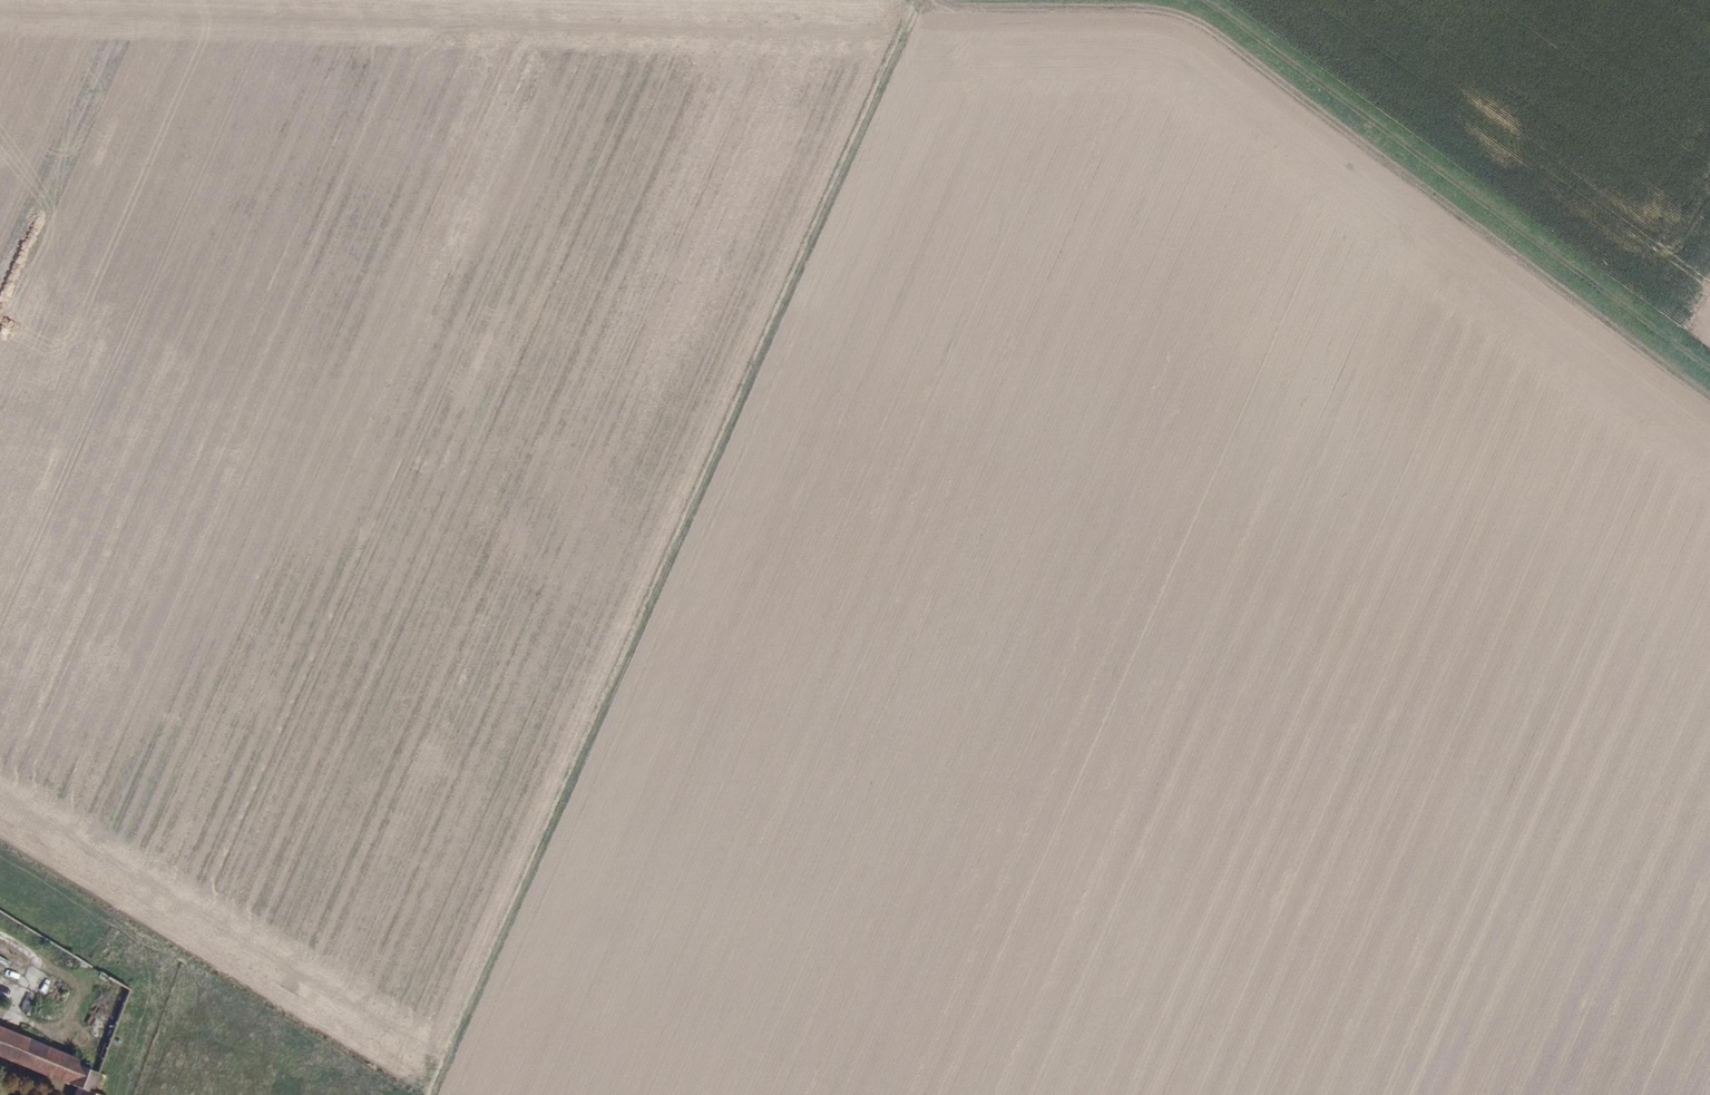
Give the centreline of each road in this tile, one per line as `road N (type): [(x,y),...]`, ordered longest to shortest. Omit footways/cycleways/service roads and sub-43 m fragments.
road 1 (track): [(432,1094),(918,0)]
road 2 (track): [(933,0),(947,9),(1145,10),(1206,30),(1709,393)]

